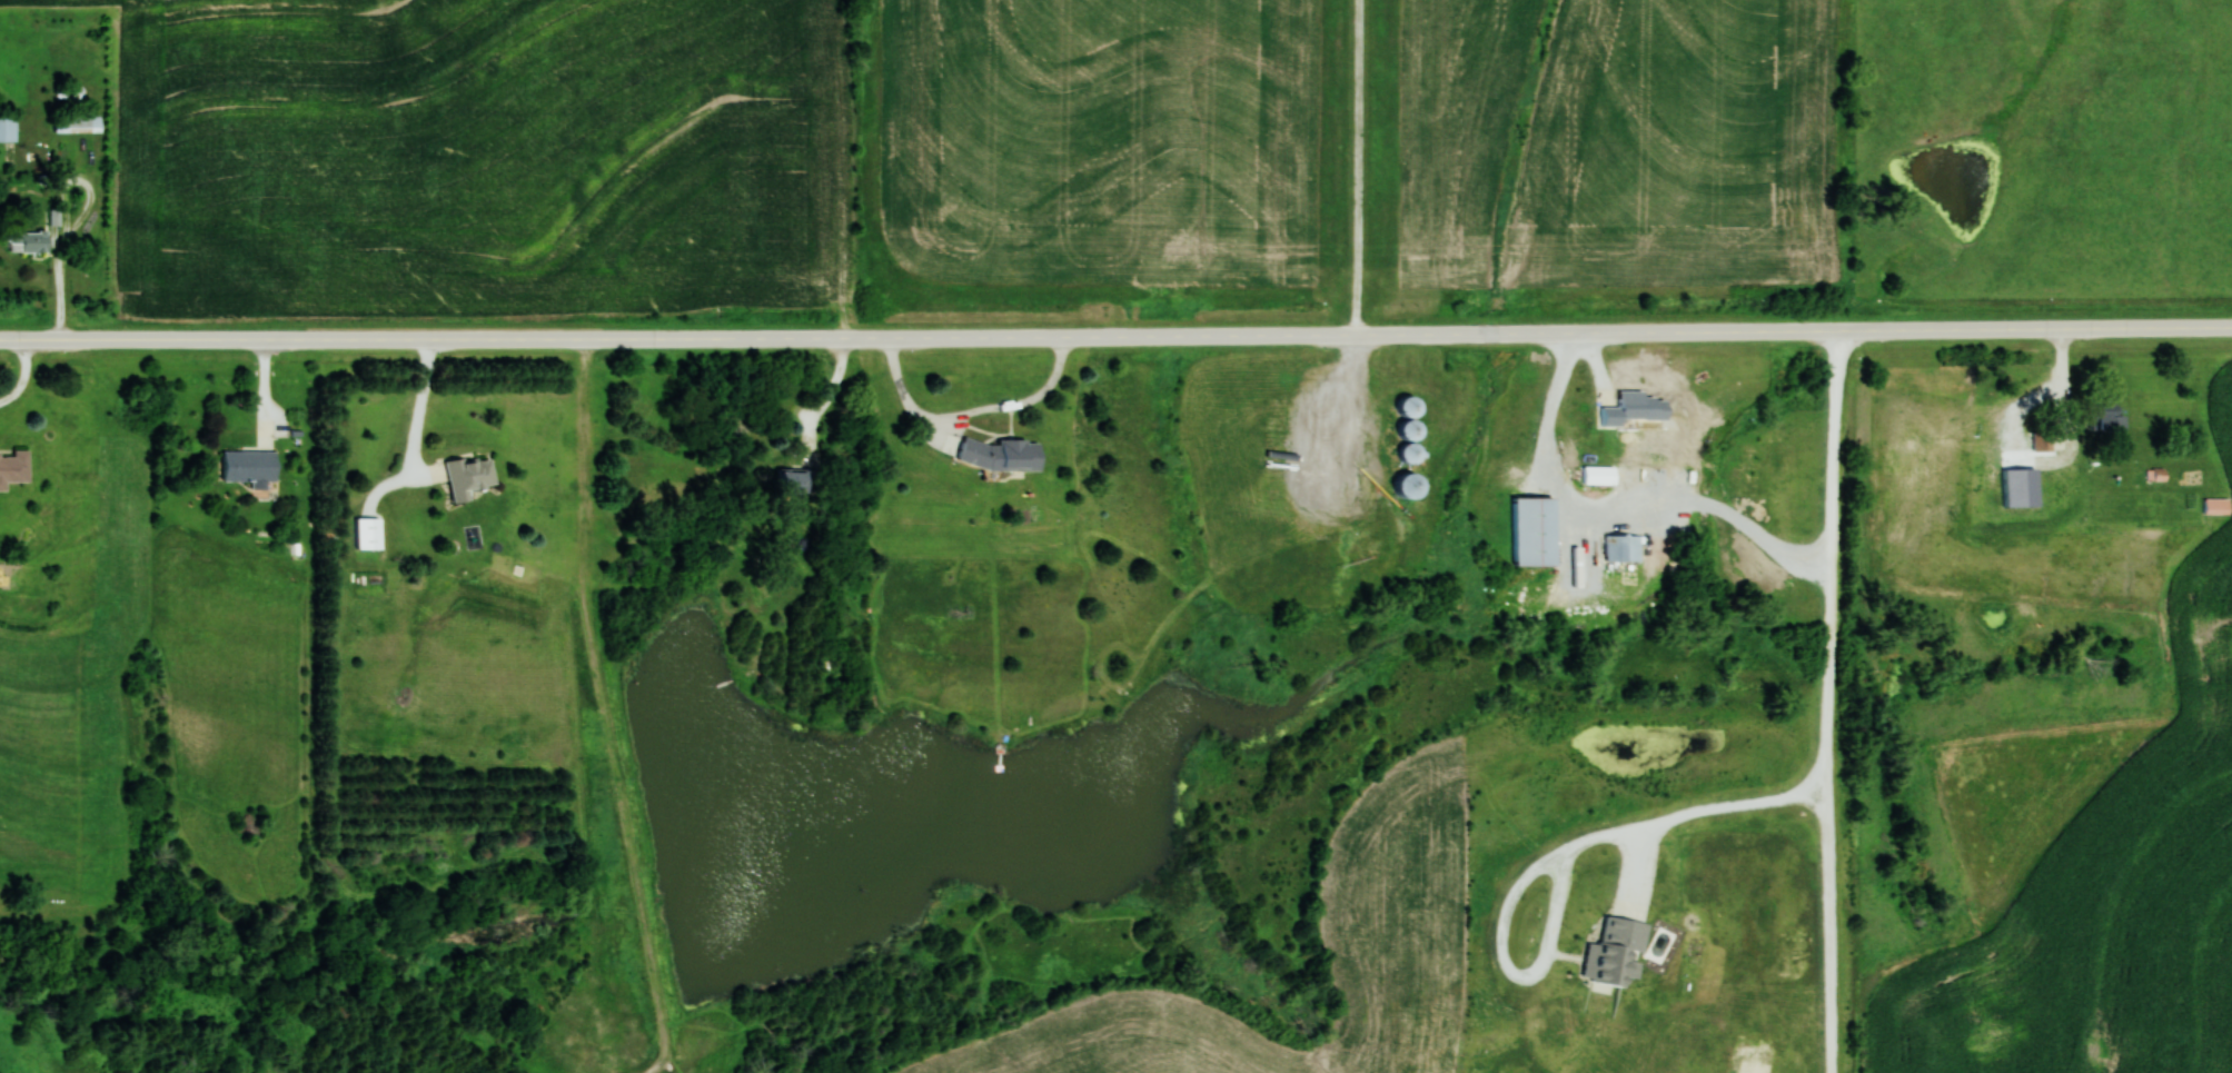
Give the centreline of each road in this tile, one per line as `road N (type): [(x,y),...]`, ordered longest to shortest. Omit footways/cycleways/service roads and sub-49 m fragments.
road 1 (tertiary): [(0,339),(2231,326)]

